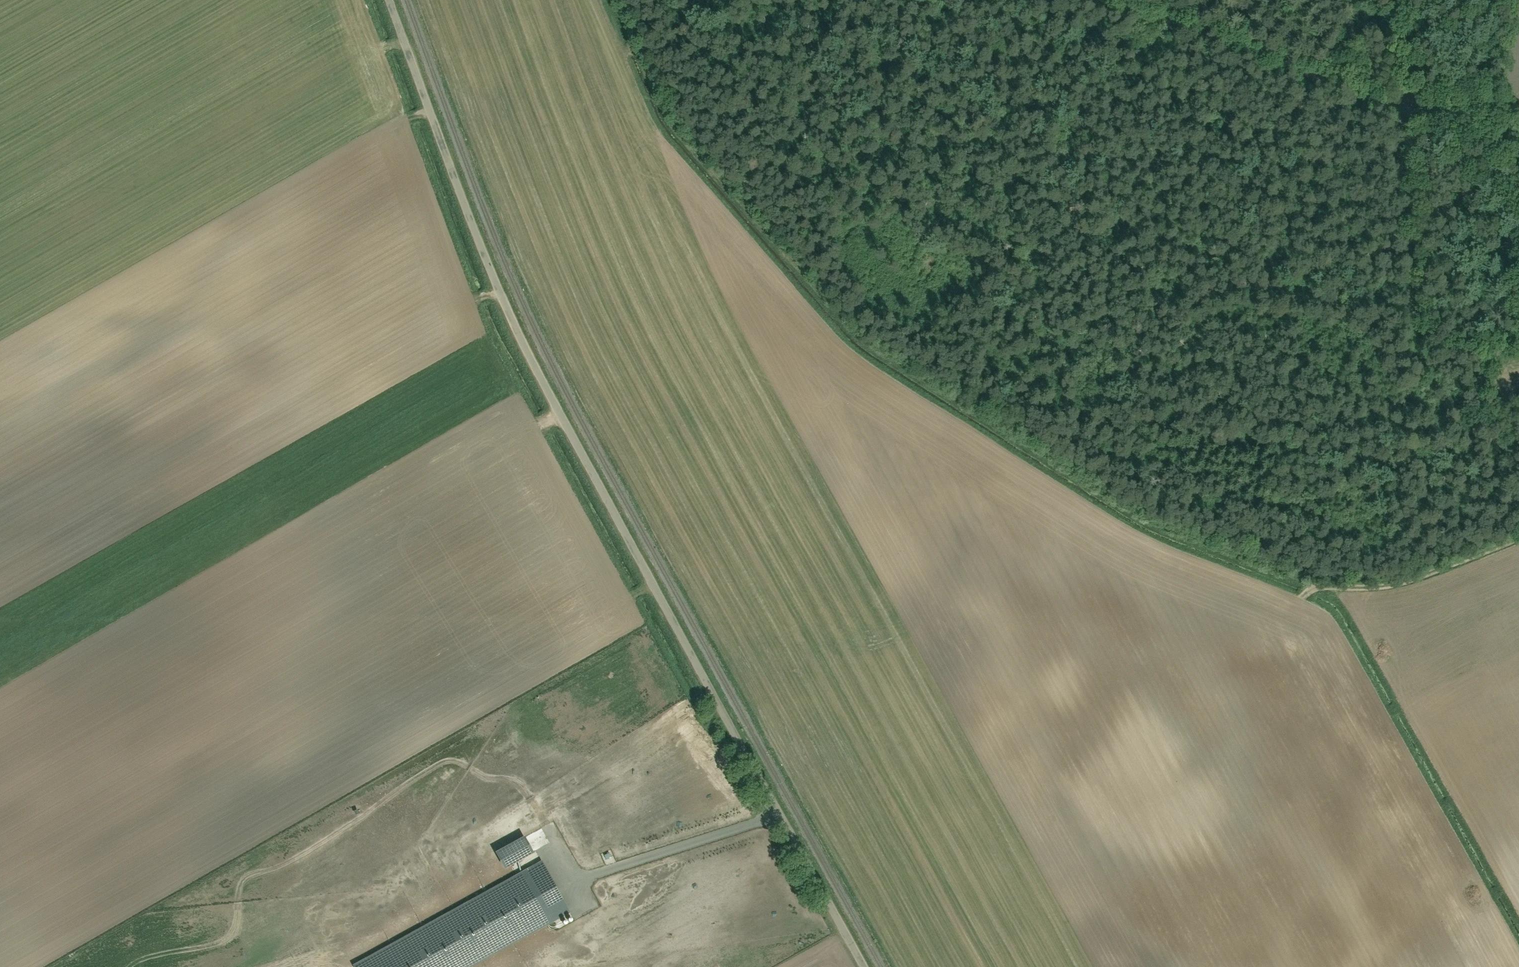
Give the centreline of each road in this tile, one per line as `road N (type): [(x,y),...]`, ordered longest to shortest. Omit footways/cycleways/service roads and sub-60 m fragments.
road 1 (unclassified): [(389,0),(491,274),(562,422),(862,966)]
road 2 (unclassified): [(1518,107),(1410,113),(1141,0)]

